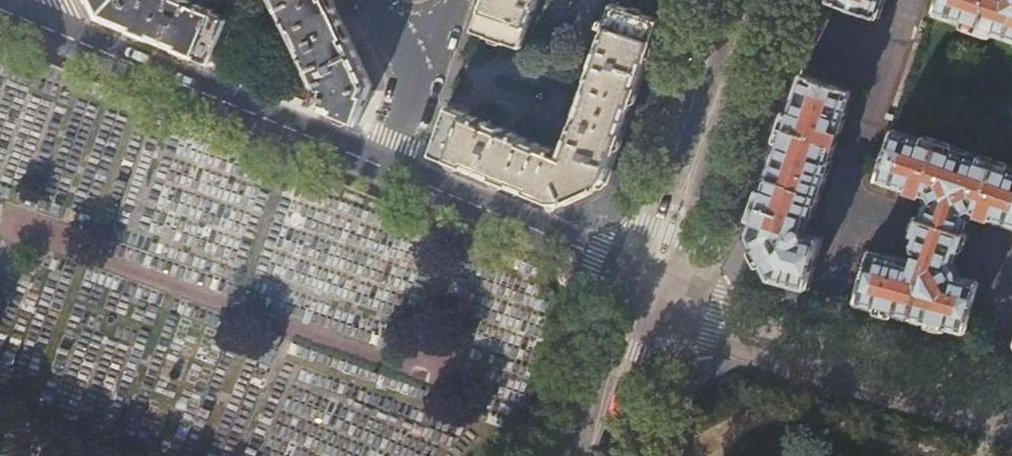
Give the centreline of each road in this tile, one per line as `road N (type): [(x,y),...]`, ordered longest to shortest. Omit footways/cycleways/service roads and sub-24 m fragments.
road 1 (tertiary): [(1011,405),(716,319),(649,284)]
road 2 (tertiary): [(393,172),(61,35)]
road 3 (tertiary): [(743,0),(649,284)]
road 4 (tertiary): [(649,284),(596,254),(393,172)]
road 5 (tertiary): [(649,284),(595,455)]

